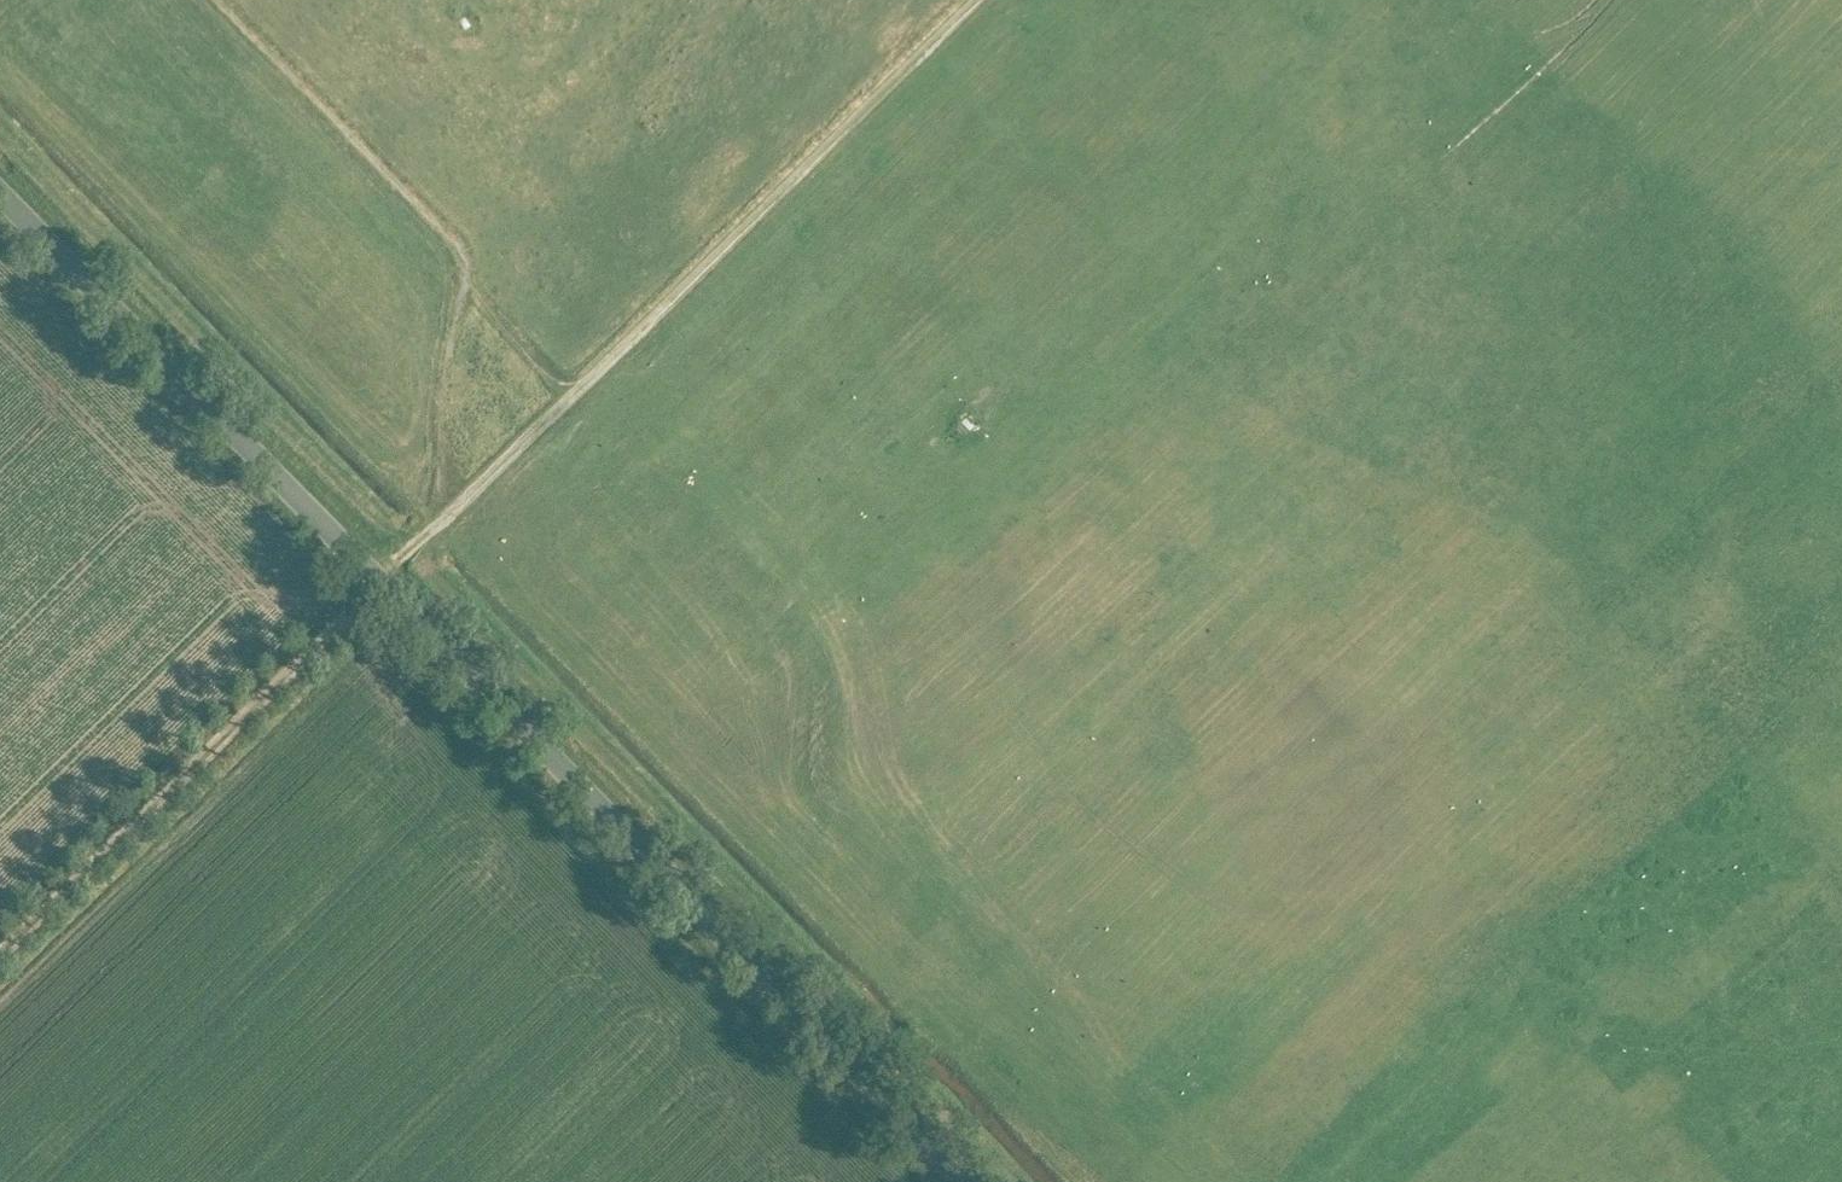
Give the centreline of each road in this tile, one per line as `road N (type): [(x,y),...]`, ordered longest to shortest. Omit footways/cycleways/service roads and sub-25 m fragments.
road 1 (unclassified): [(931,1181),(382,588),(0,197)]
road 2 (track): [(382,588),(0,959)]

